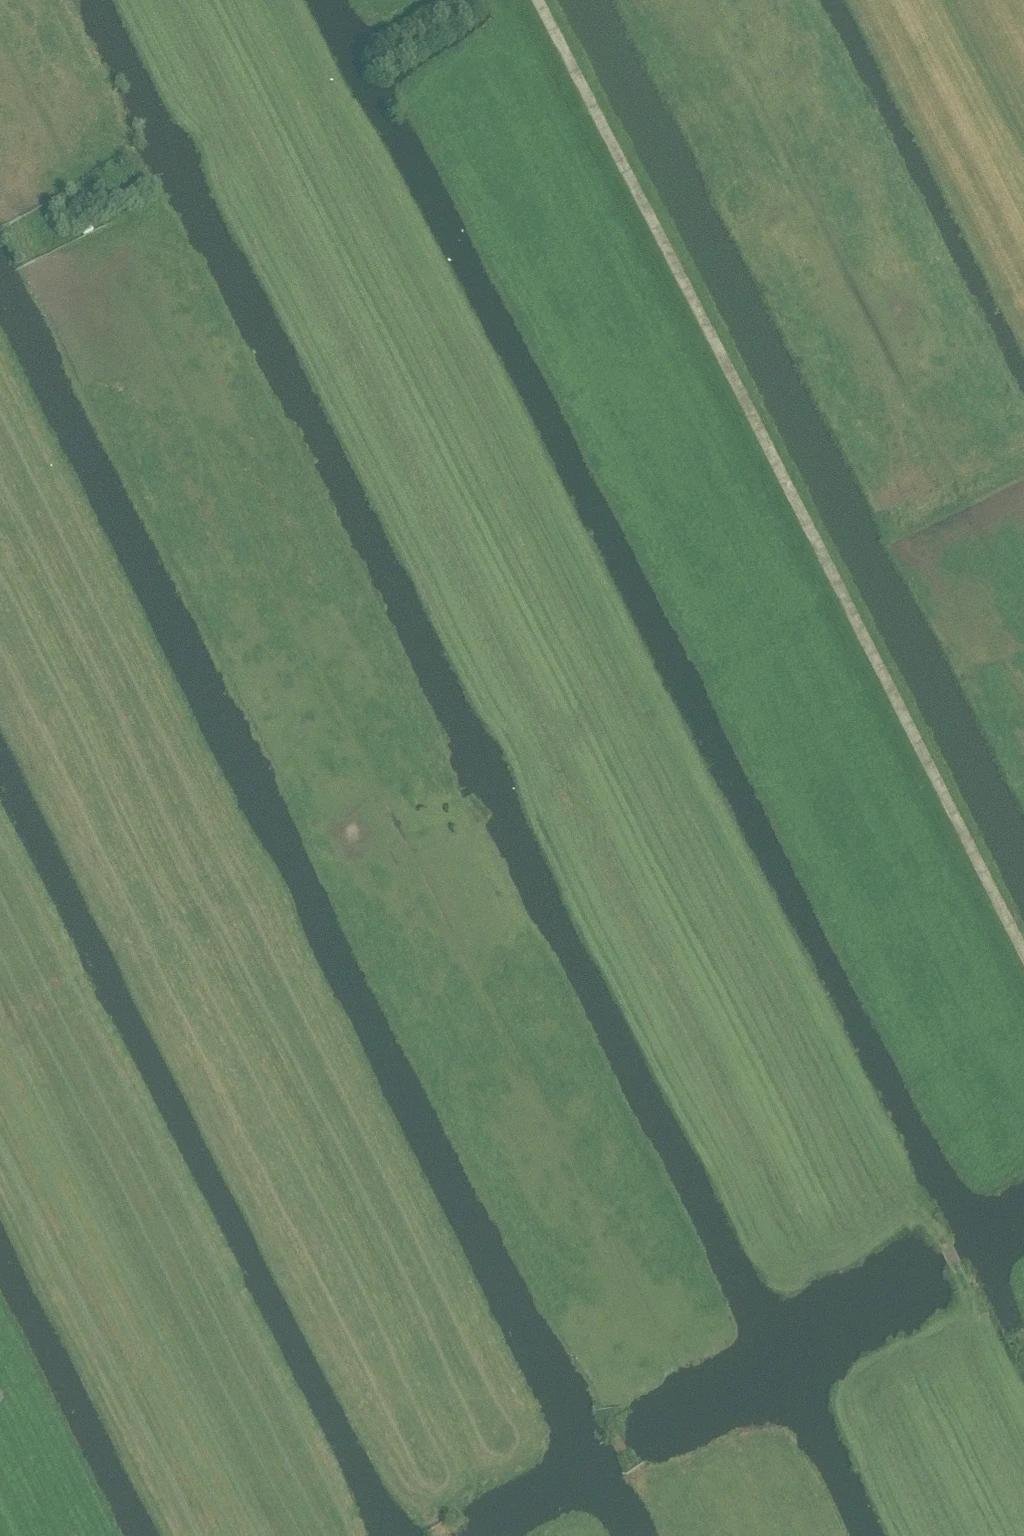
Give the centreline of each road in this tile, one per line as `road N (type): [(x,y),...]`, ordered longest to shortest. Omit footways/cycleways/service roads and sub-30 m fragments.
road 1 (track): [(536,0),(1023,949)]

